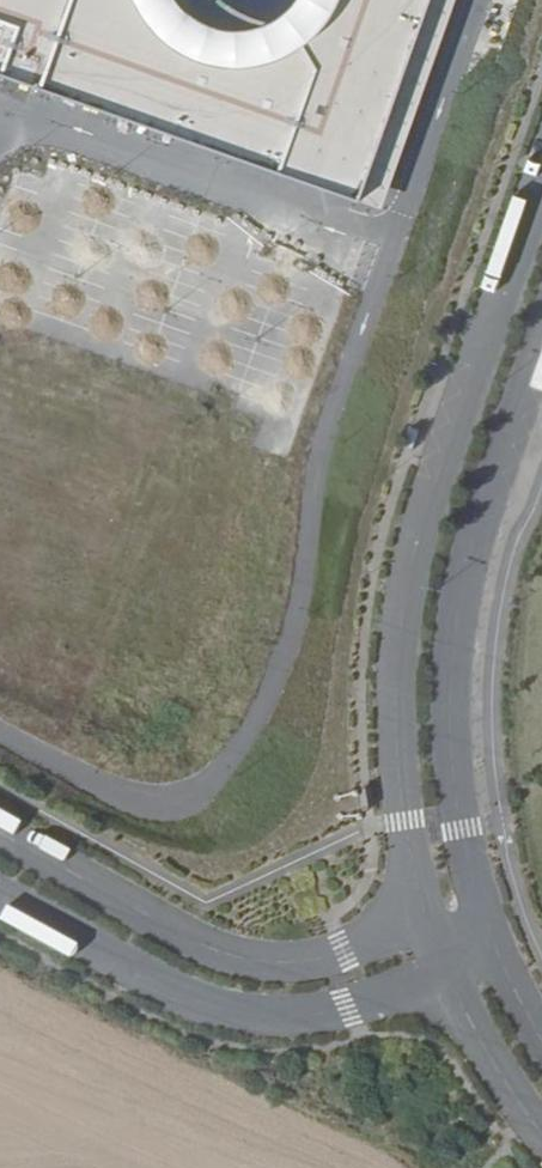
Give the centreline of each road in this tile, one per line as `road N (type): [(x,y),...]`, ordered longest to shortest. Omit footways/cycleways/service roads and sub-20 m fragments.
road 1 (tertiary): [(541,162),(425,492),(398,733),(403,822),(423,919)]
road 2 (tertiary): [(489,930),(464,828),(460,739),(492,531),(541,374)]
road 3 (tertiary): [(0,908),(175,993),(230,1011),(348,1010),(450,975)]
road 4 (tertiary): [(423,919),(314,961),(250,959),(216,951),(0,844)]
road 5 (tertiary): [(450,975),(484,1045),(541,1133)]

